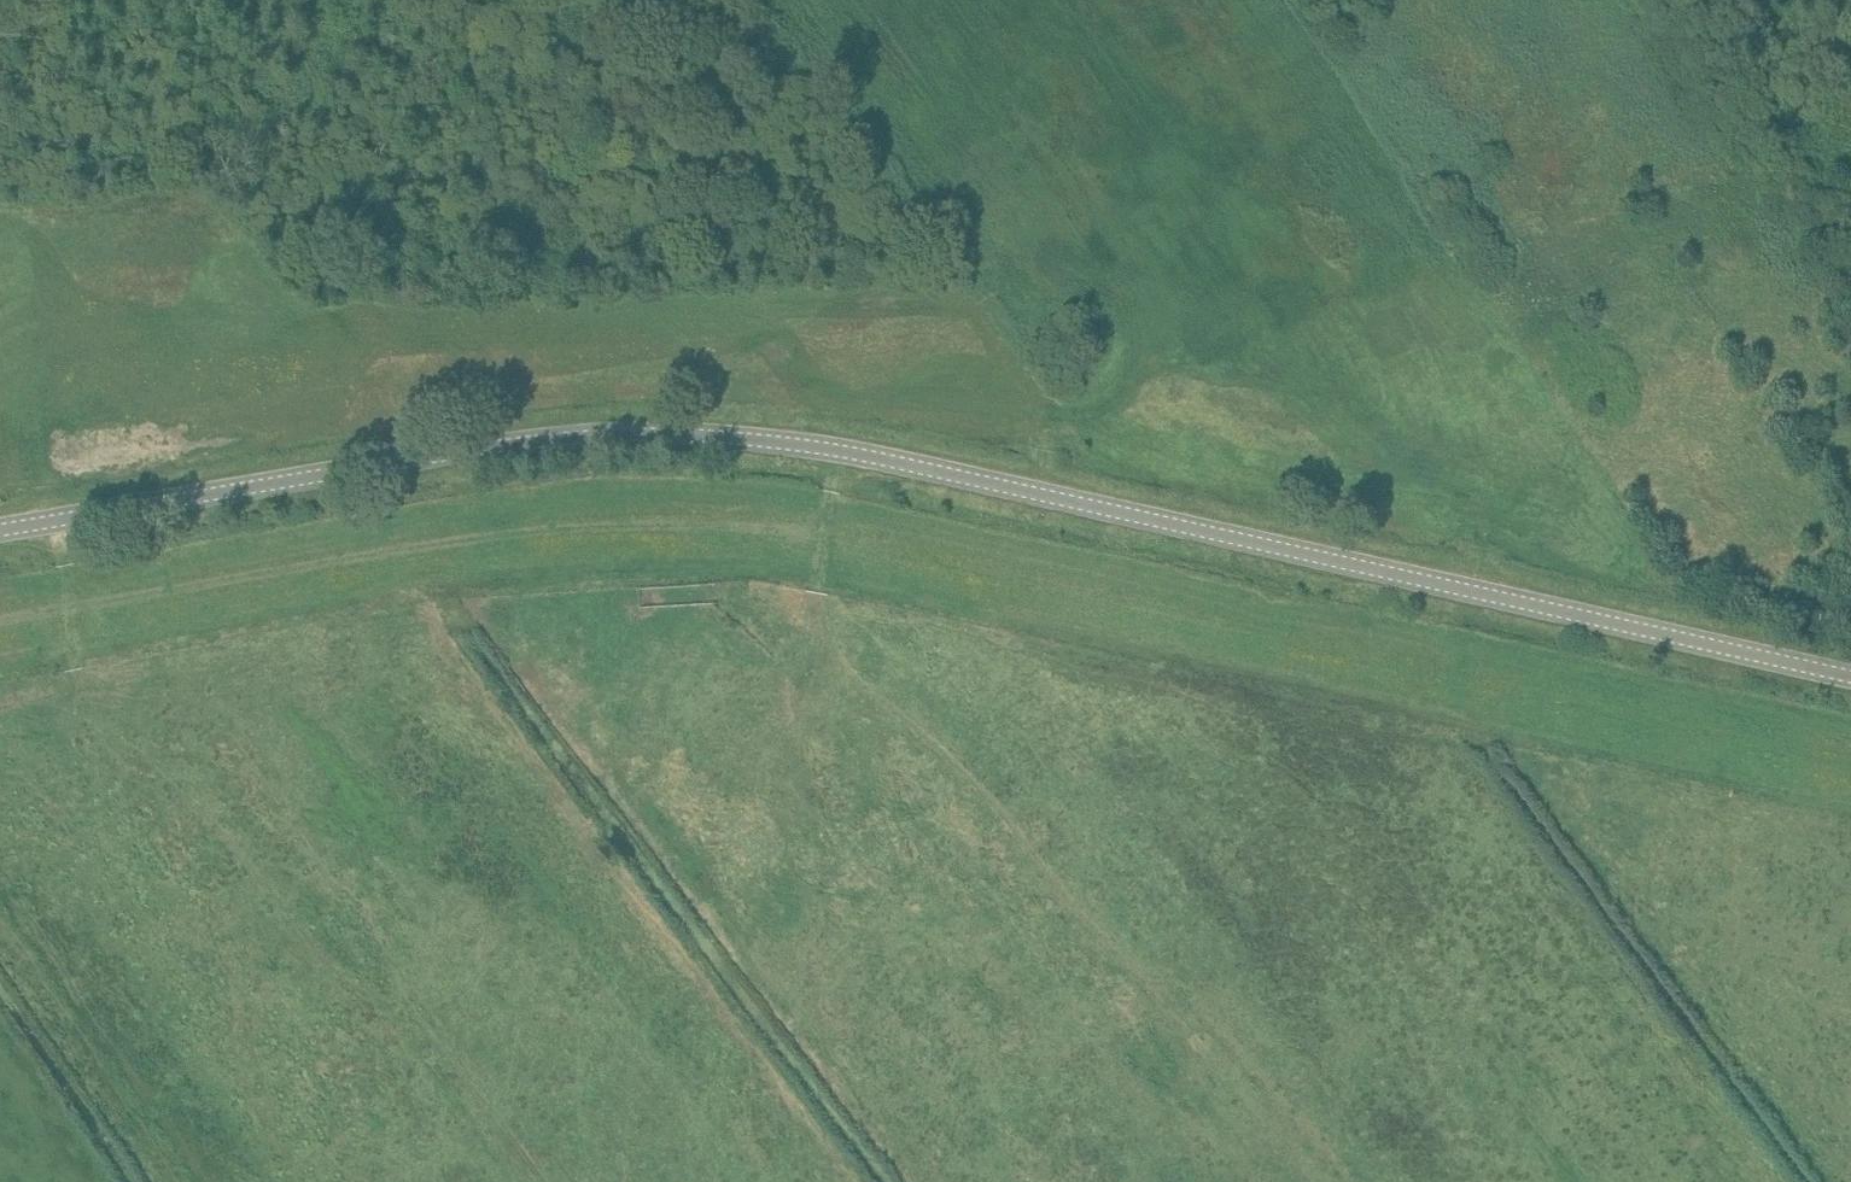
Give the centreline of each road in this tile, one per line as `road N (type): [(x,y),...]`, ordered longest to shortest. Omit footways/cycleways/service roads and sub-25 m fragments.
road 1 (tertiary): [(0,528),(556,438),(747,438),(854,451),(1850,675)]

